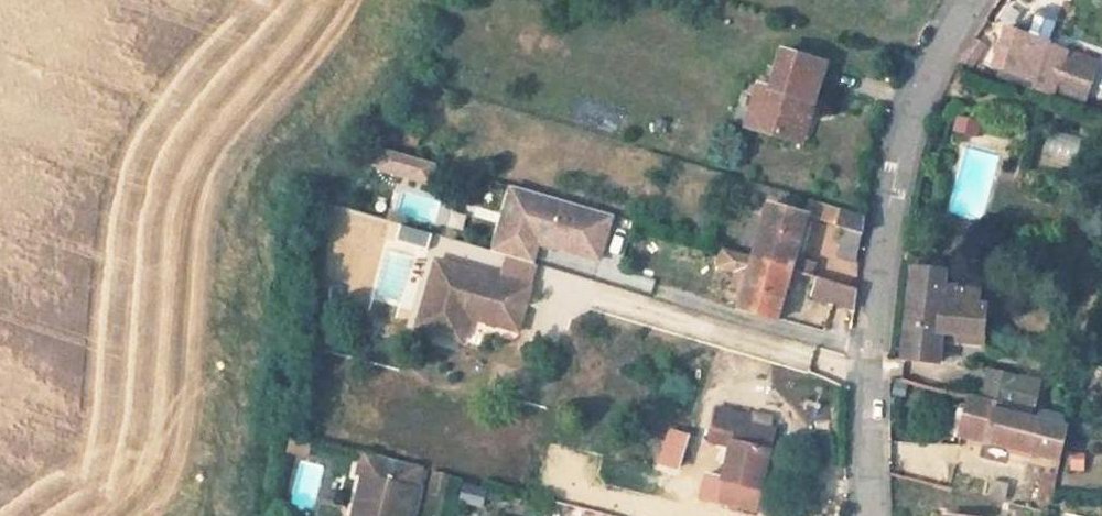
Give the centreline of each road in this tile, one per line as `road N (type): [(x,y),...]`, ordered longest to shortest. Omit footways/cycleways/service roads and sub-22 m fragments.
road 1 (residential): [(867,515),(871,286),(906,109),(970,0)]

